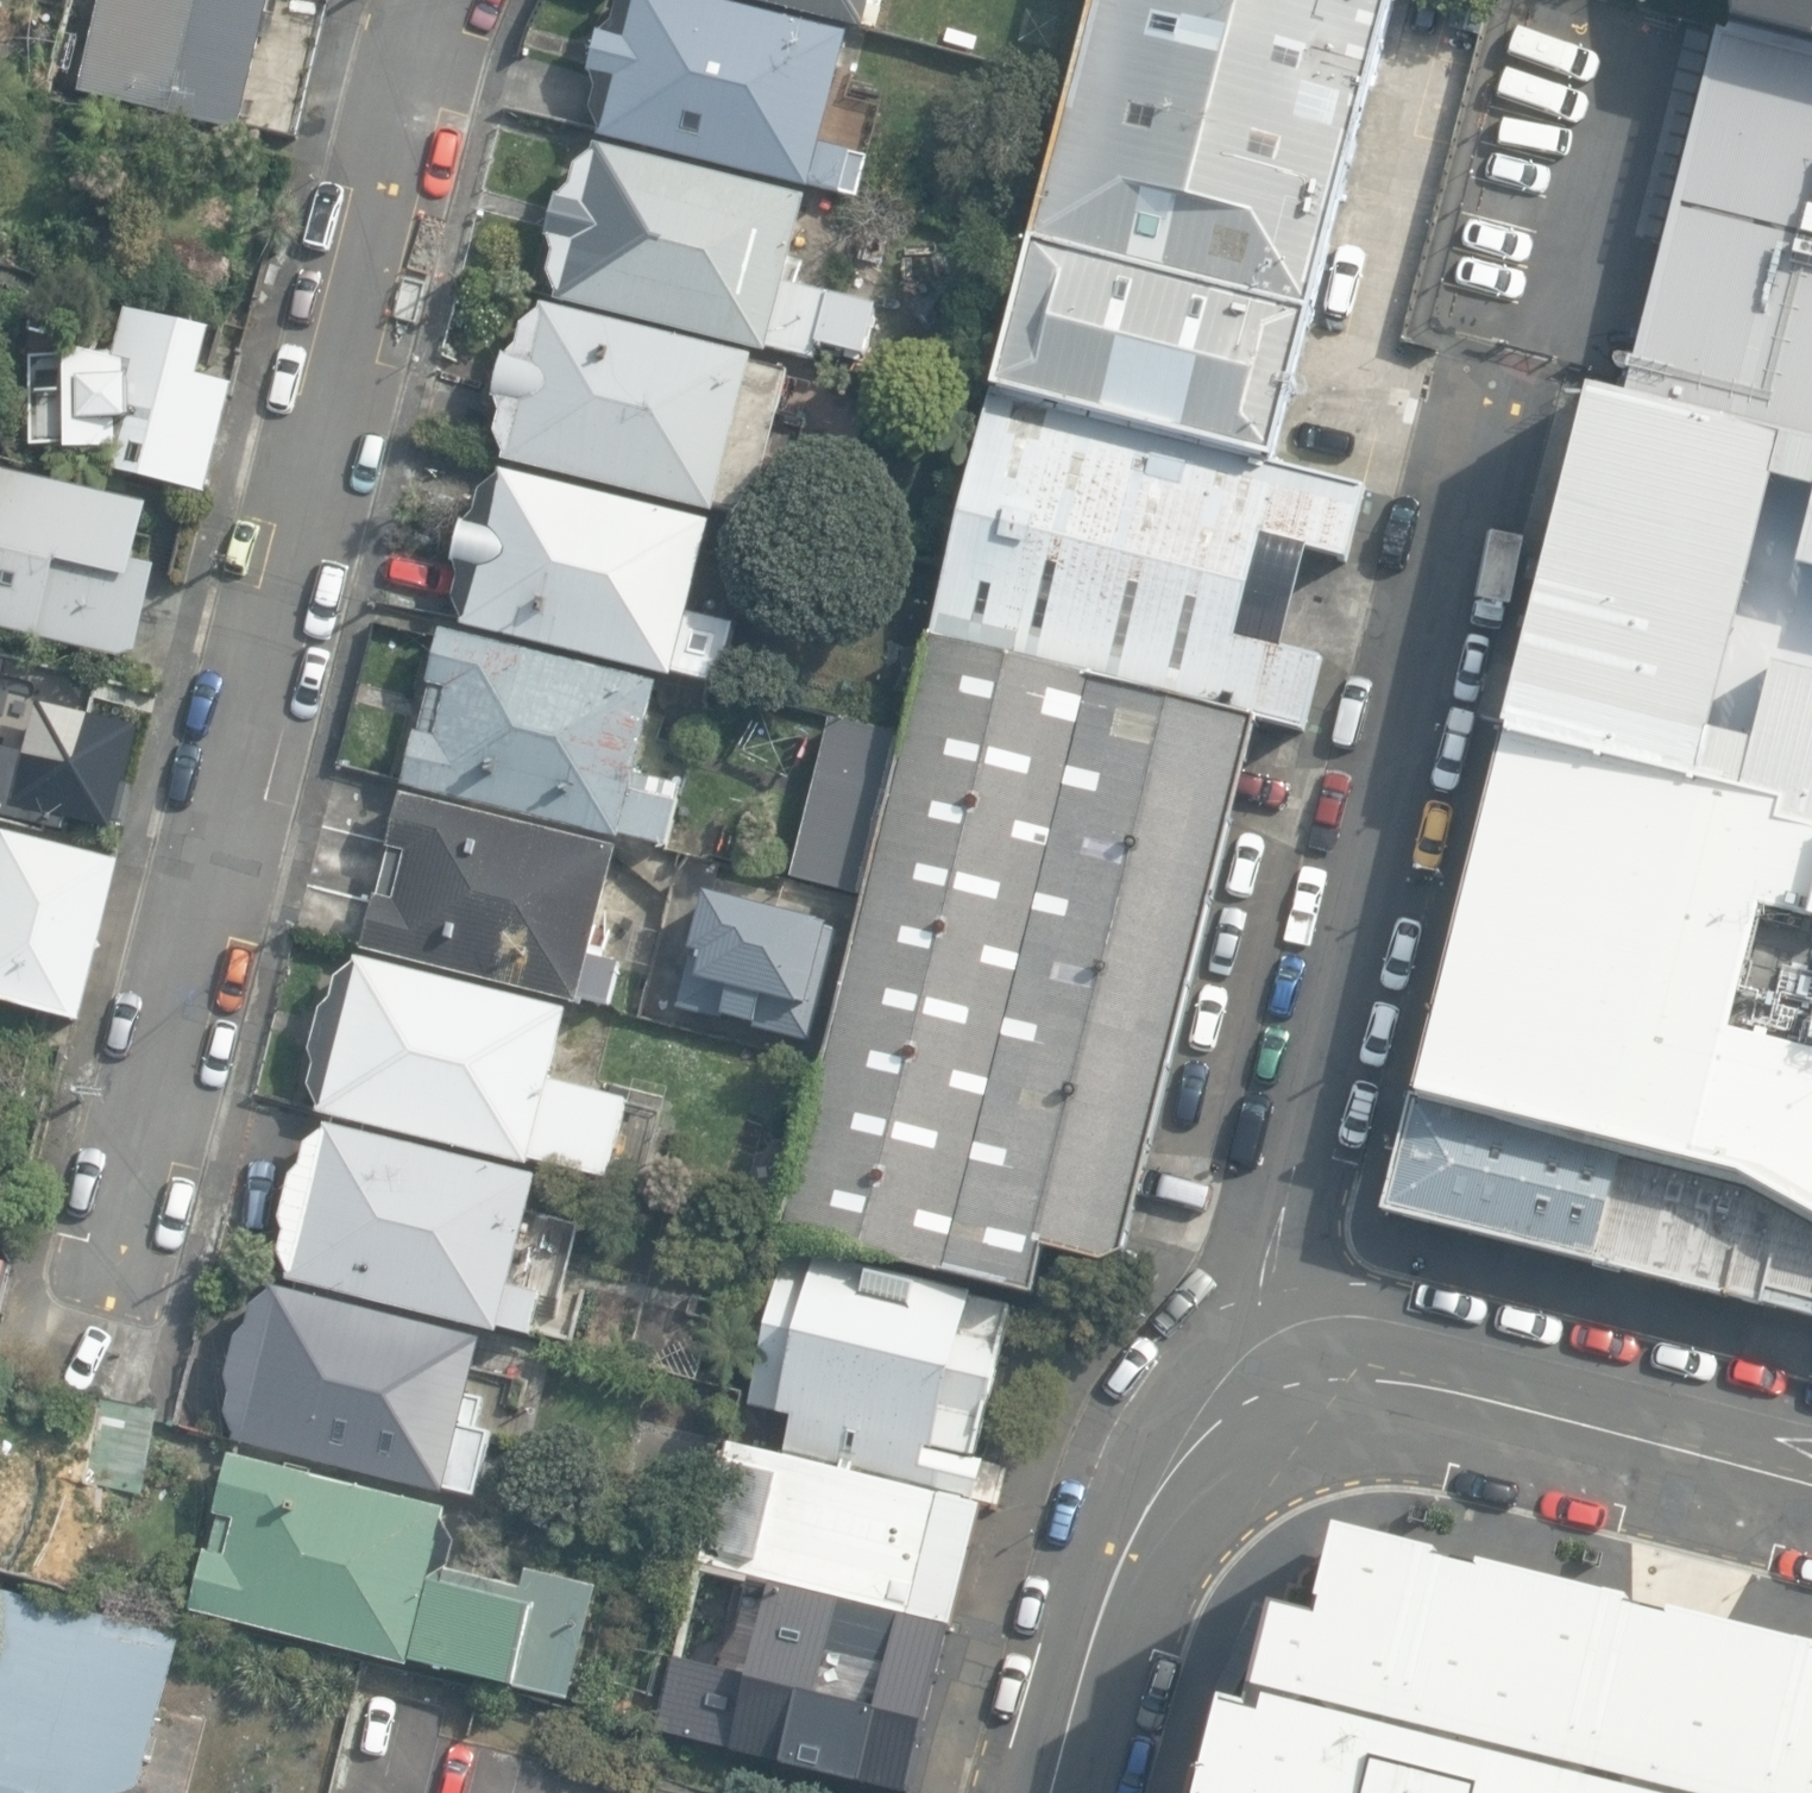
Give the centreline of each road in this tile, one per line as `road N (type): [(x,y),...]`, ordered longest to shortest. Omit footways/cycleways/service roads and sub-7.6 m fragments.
road 1 (residential): [(437,0),(135,1239)]
road 2 (unclassified): [(1508,357),(1250,1265),(1256,1328),(1277,1376)]
road 3 (residential): [(1811,1484),(1422,1374),(1277,1376)]
road 4 (residential): [(1277,1376),(1193,1431),(1142,1489),(1093,1576),(1035,1792)]

